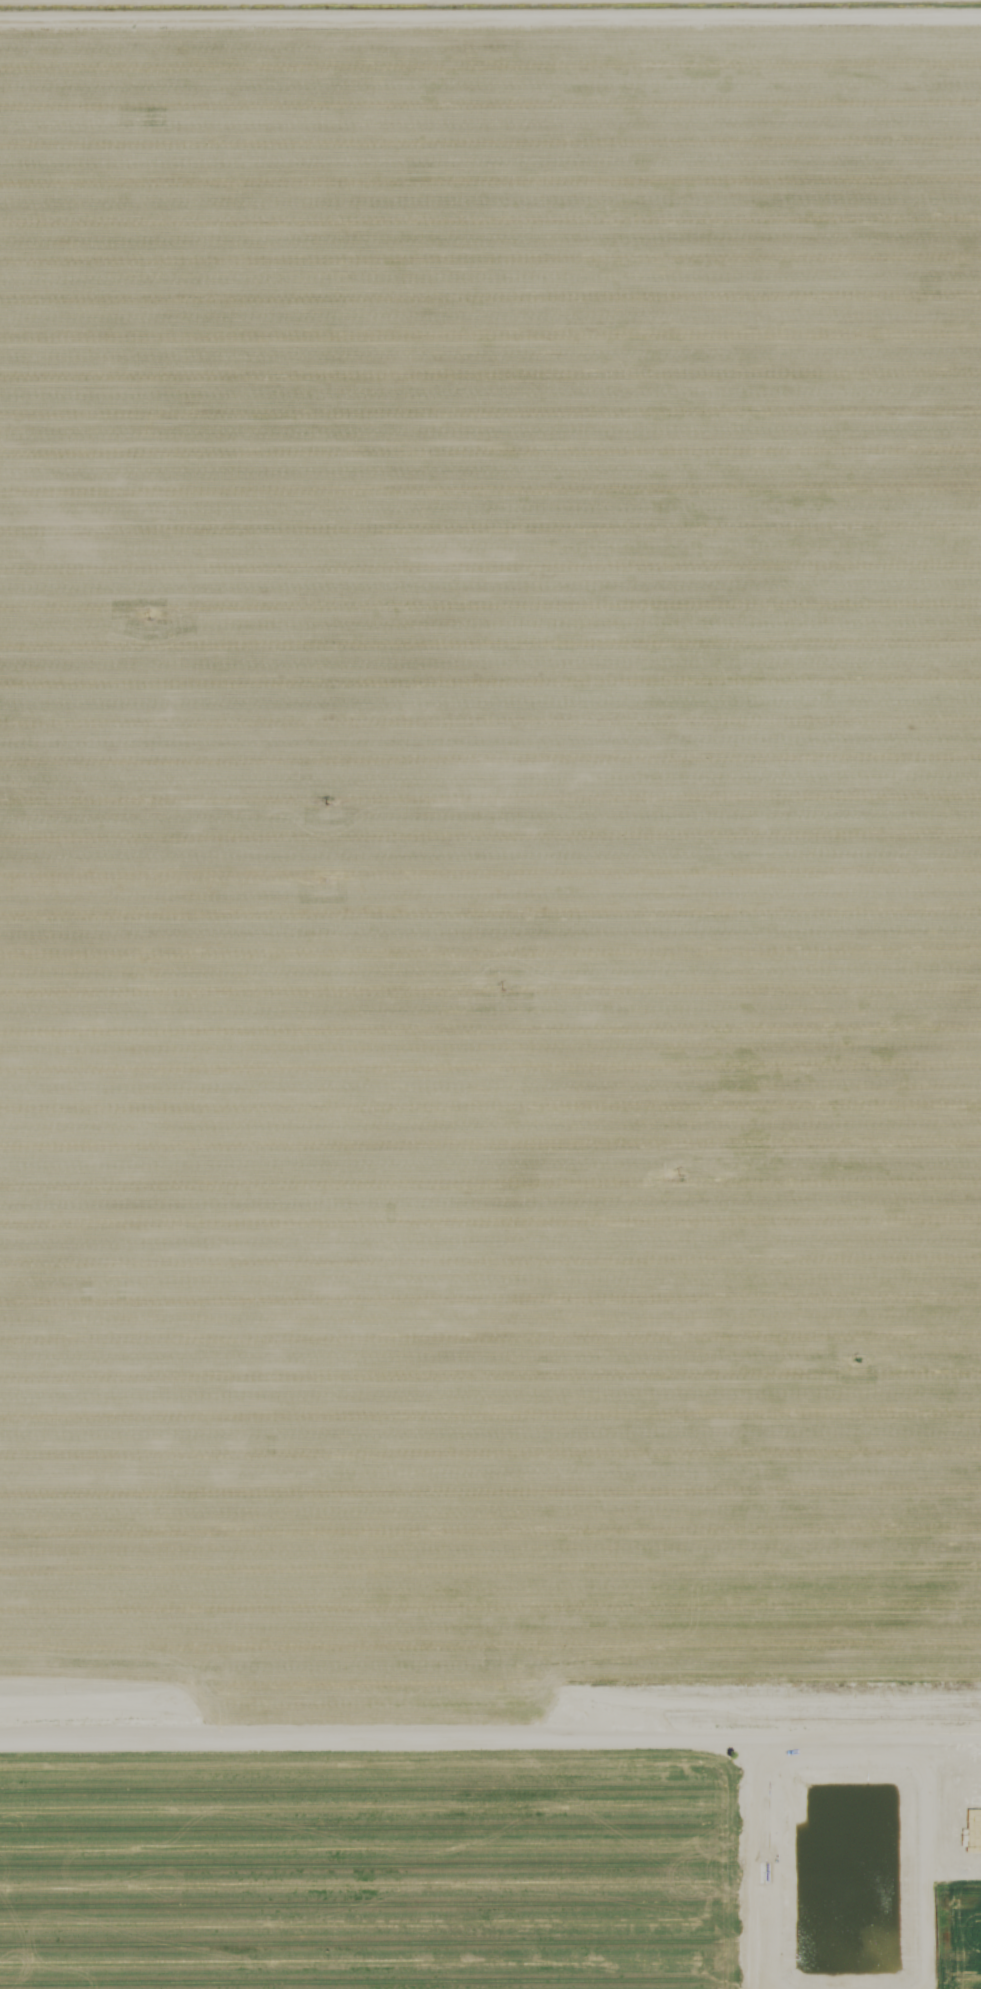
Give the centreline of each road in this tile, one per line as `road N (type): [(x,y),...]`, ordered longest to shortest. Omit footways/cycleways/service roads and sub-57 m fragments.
road 1 (track): [(0,1747),(980,1743)]

